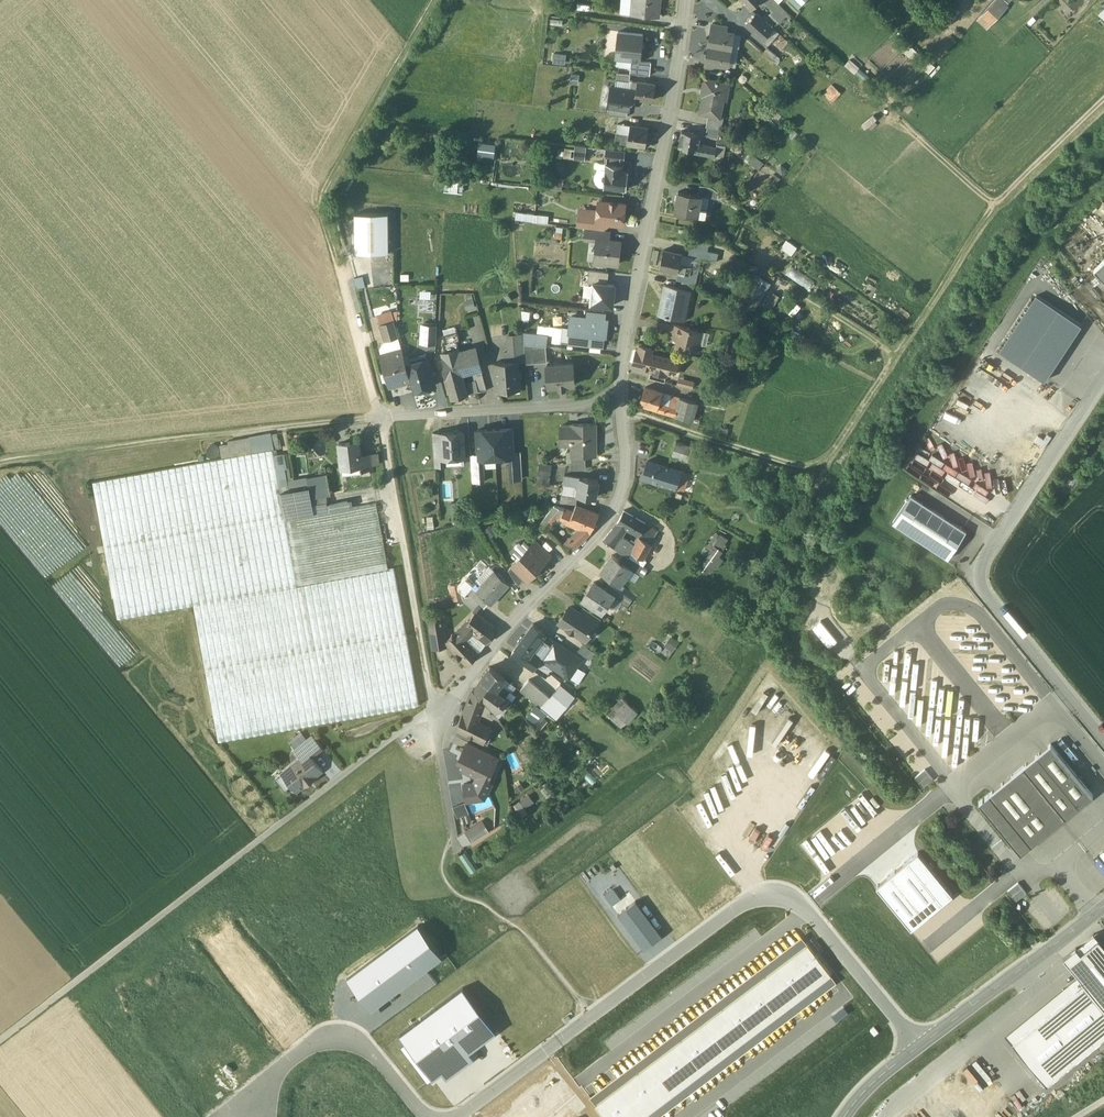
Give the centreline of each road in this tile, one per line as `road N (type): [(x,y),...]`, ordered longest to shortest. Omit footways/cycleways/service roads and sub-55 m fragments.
road 1 (residential): [(917,1047),(794,896),(761,892),(454,1116)]
road 2 (track): [(381,418),(327,215),(444,0)]
road 3 (residential): [(692,0),(622,411)]
road 4 (track): [(0,464),(381,418)]
road 5 (residential): [(622,411),(627,473),(608,524),(520,615),(448,710),(433,714)]
road 6 (track): [(284,821),(0,1040)]
road 7 (track): [(894,353),(999,200),(1103,99)]
road 8 (track): [(433,714),(381,418)]
road 9 (track): [(622,411),(815,474),(830,470),(864,419)]
road 10 (track): [(654,231),(722,250),(894,353)]
road 11 (residential): [(431,1116),(348,1032),(333,1032),(277,1072),(251,1116)]
road 12 (residential): [(622,411),(381,418)]
road 13 (tertiary): [(1103,905),(917,1047)]
road 14 (track): [(1103,312),(1023,215),(999,200)]

